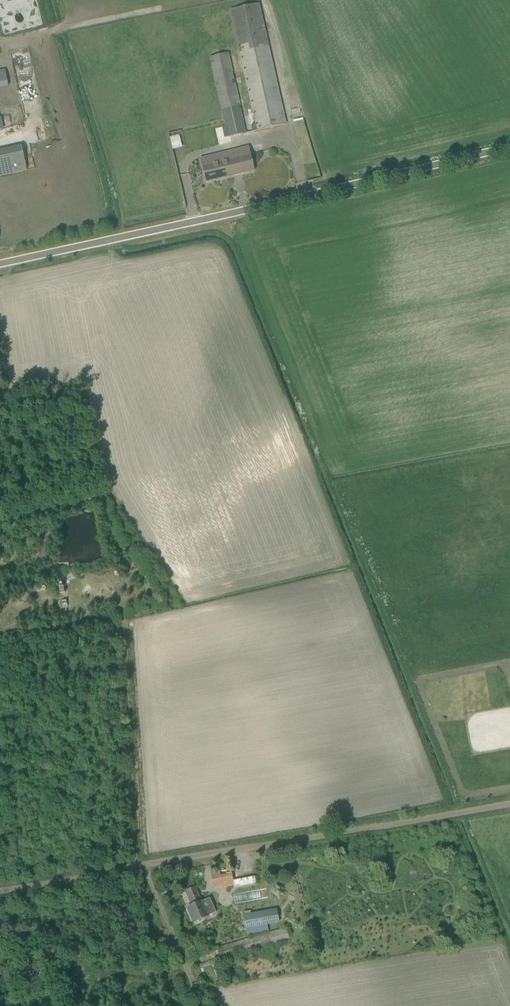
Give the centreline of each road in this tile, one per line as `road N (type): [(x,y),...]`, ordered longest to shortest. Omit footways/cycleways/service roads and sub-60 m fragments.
road 1 (unclassified): [(0,263),(509,148)]
road 2 (track): [(142,866),(509,803)]
road 3 (track): [(205,1005),(142,866)]
road 4 (track): [(0,890),(142,866)]

